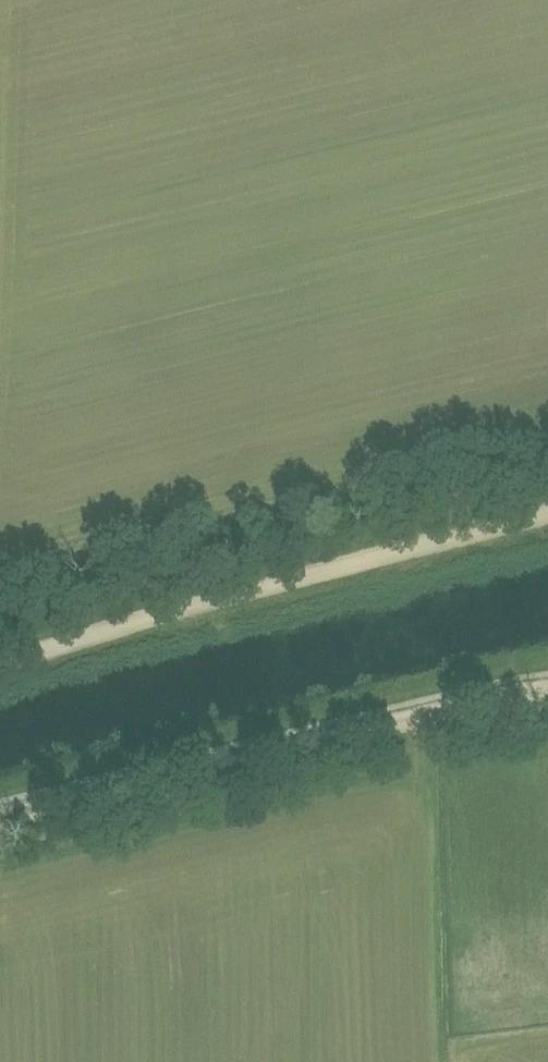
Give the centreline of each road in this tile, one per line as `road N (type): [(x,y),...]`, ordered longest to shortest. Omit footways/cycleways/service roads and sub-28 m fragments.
road 1 (track): [(547,517),(118,632),(0,672)]
road 2 (unclassified): [(0,819),(547,689)]

